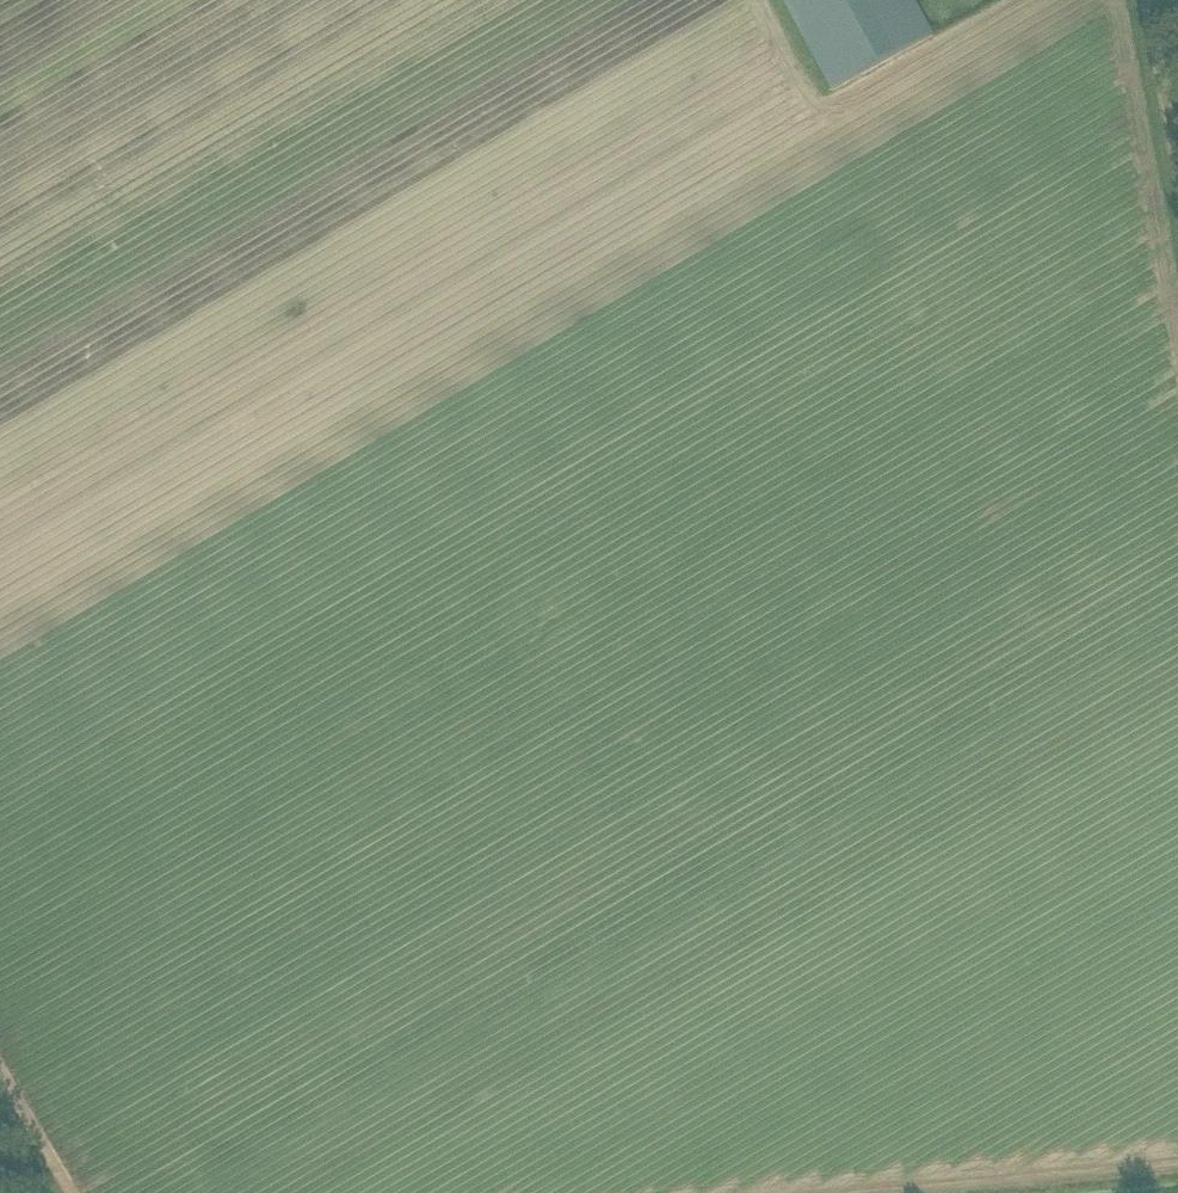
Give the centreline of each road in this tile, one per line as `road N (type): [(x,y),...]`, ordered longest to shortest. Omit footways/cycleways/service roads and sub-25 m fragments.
road 1 (track): [(1143,0),(1177,177)]

